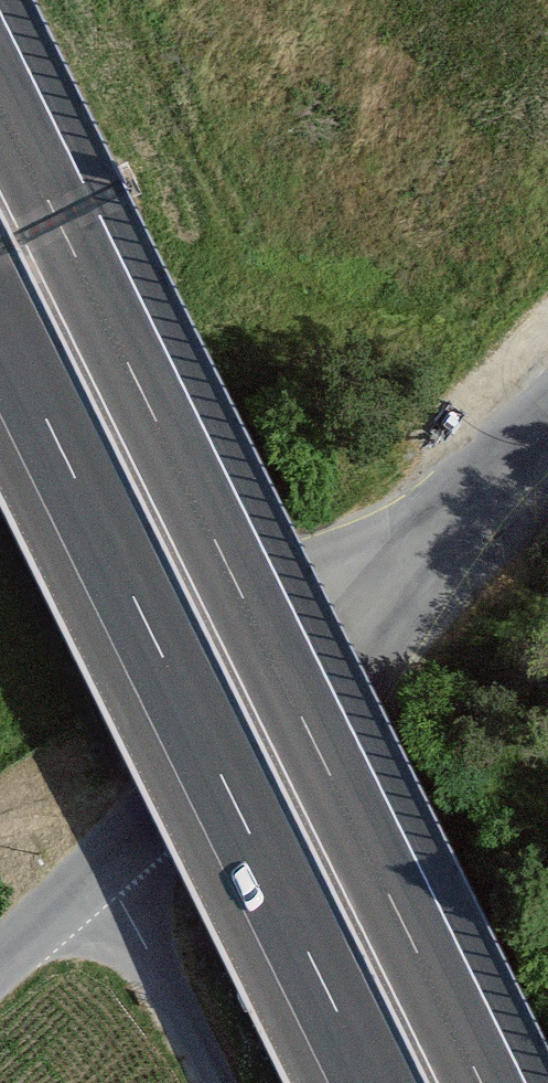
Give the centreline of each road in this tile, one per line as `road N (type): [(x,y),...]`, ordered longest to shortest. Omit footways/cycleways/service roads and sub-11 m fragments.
road 1 (motorway): [(487,1082),(0,92)]
road 2 (motorway): [(0,337),(366,1082)]
road 3 (unclassified): [(547,431),(106,871),(0,964)]

